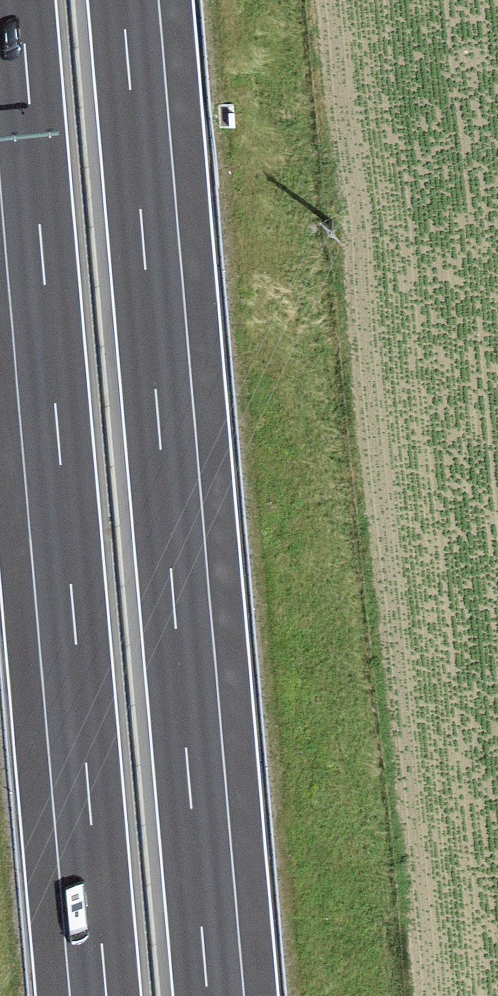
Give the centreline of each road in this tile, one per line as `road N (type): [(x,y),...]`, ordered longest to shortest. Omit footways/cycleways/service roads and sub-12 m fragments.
road 1 (motorway): [(21,0),(107,995)]
road 2 (motorway): [(209,995),(123,0)]

